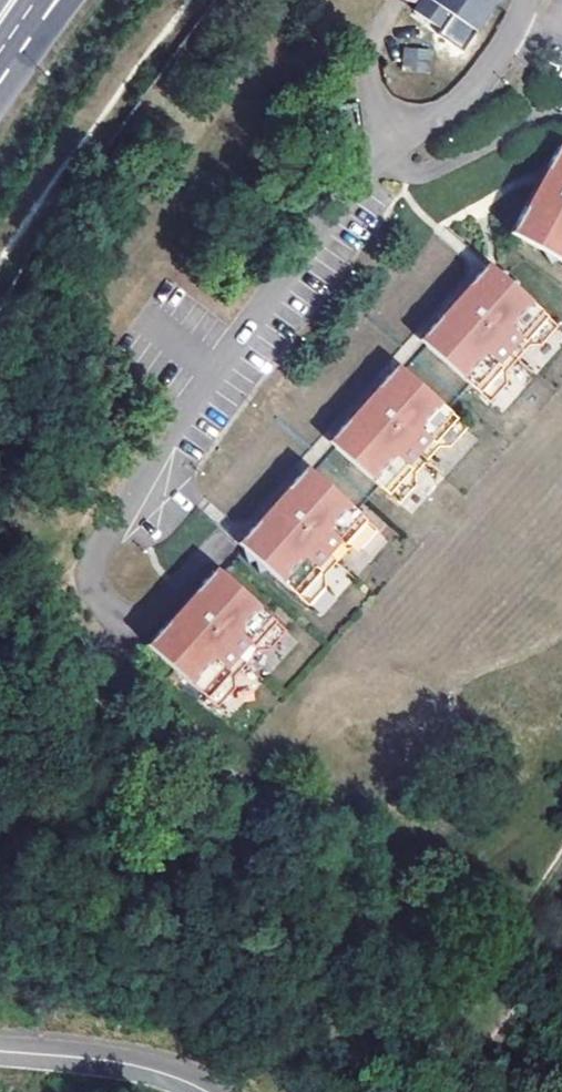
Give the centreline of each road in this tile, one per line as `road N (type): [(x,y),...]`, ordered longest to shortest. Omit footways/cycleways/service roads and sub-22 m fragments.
road 1 (residential): [(524,0),(475,87),(415,125),(362,174),(112,510),(100,536),(98,580),(119,618)]
road 2 (unclassified): [(0,1051),(143,1066),(208,1091)]
road 3 (primary): [(0,96),(75,0)]

